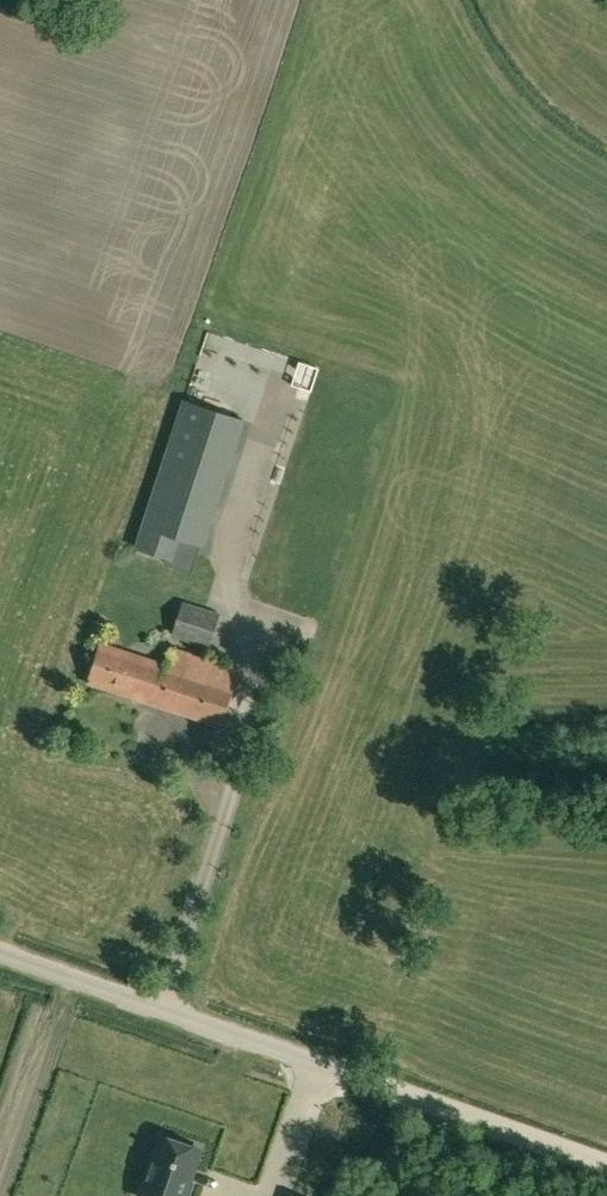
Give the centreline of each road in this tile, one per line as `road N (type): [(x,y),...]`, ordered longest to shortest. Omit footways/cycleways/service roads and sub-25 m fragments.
road 1 (unclassified): [(390,1085),(0,949)]
road 2 (track): [(606,1164),(390,1085)]

